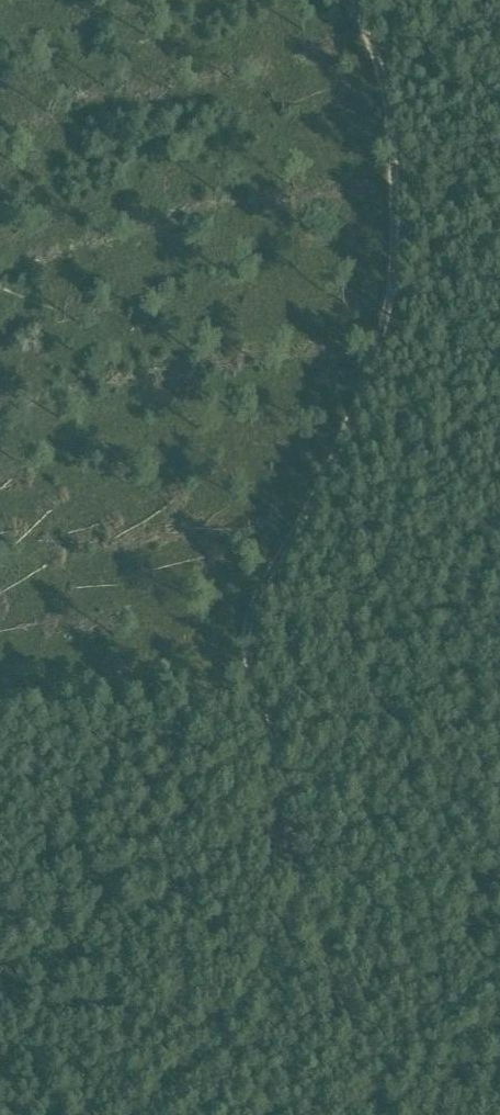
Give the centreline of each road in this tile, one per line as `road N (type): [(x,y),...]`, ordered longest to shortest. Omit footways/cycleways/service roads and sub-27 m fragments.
road 1 (track): [(351,0),(376,82),(389,170),(385,276),(330,458),(246,620),(243,645),(371,1114)]

